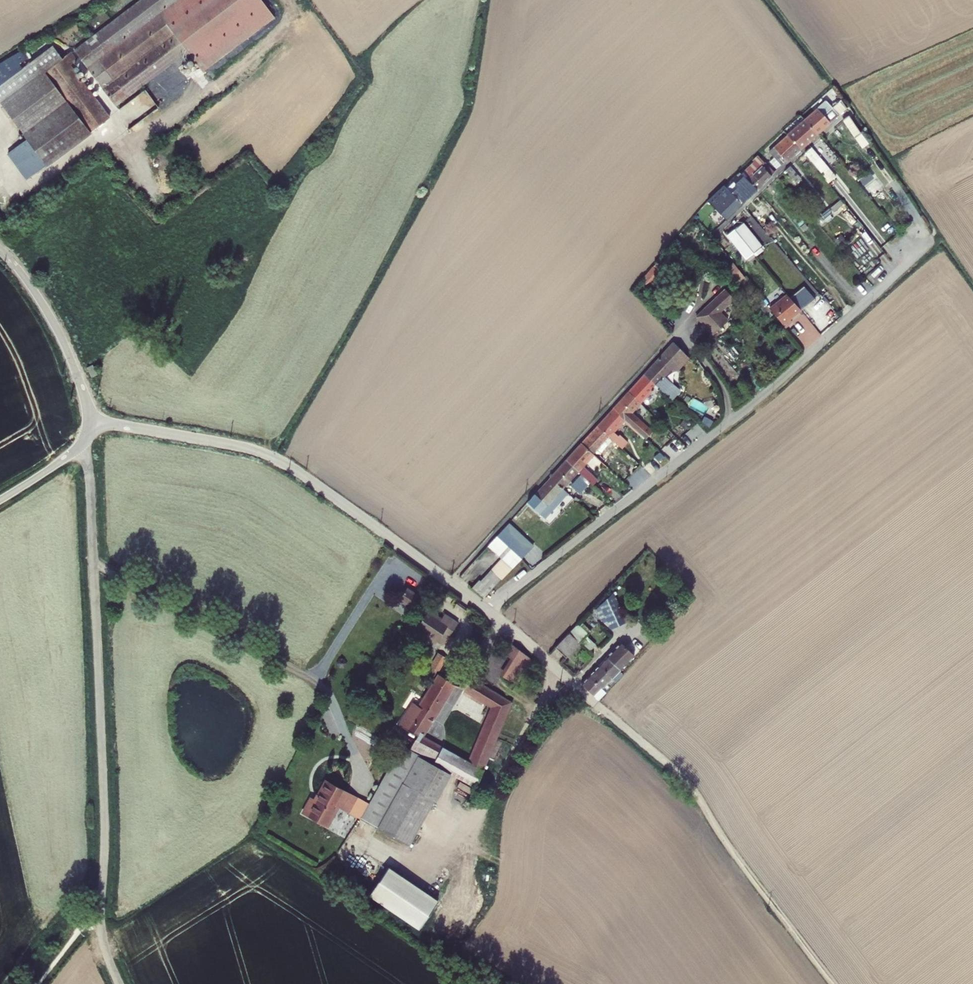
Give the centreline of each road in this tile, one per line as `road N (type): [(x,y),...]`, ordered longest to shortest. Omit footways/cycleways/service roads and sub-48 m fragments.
road 1 (unclassified): [(486,610),(784,379),(926,245)]
road 2 (track): [(120,983),(100,925),(103,801),(88,434)]
road 3 (unclassified): [(88,434),(111,423),(274,459),(486,610)]
road 4 (track): [(596,704),(685,779),(832,983)]
road 5 (unclassified): [(0,247),(65,345),(84,392),(88,434)]
road 6 (unclassified): [(486,610),(596,704)]

